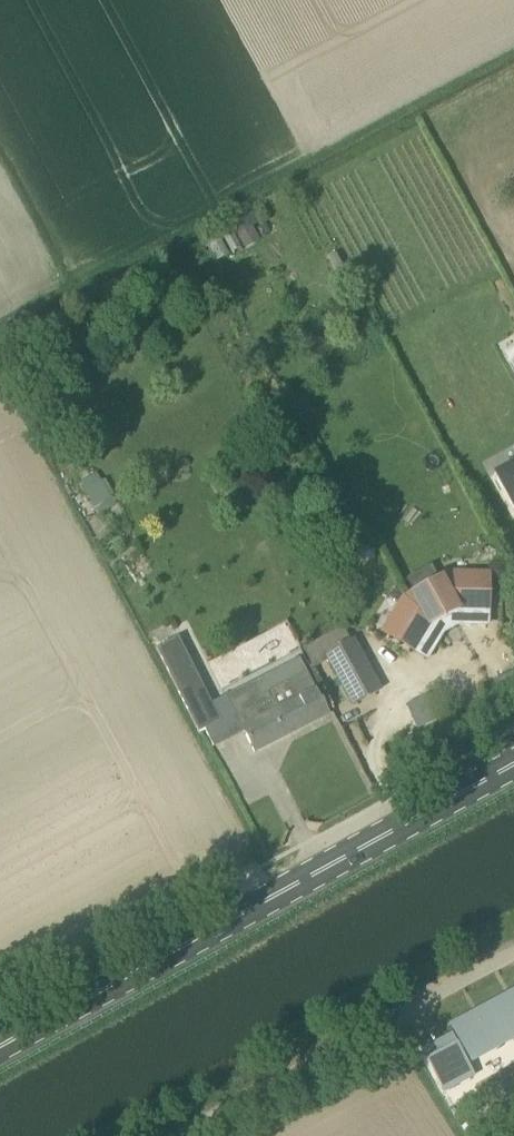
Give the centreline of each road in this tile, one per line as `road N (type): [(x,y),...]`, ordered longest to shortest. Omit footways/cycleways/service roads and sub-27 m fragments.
road 1 (primary): [(0,1036),(513,760)]
road 2 (unclassified): [(168,1135),(513,941)]

